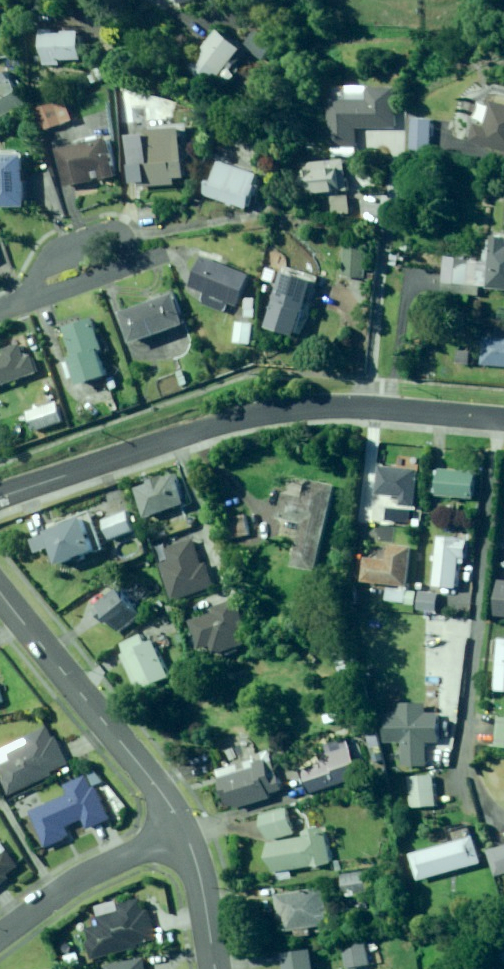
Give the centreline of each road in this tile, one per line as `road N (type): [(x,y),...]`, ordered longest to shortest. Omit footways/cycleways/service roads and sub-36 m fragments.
road 1 (residential): [(503,421),(283,408),(0,497)]
road 2 (residential): [(0,590),(134,752),(184,833)]
road 3 (residential): [(16,304),(66,246),(115,229),(127,236),(135,263),(127,272),(37,300)]
road 4 (residential): [(0,935),(79,878),(184,833)]
road 5 (residential): [(184,833),(199,870),(215,968)]

